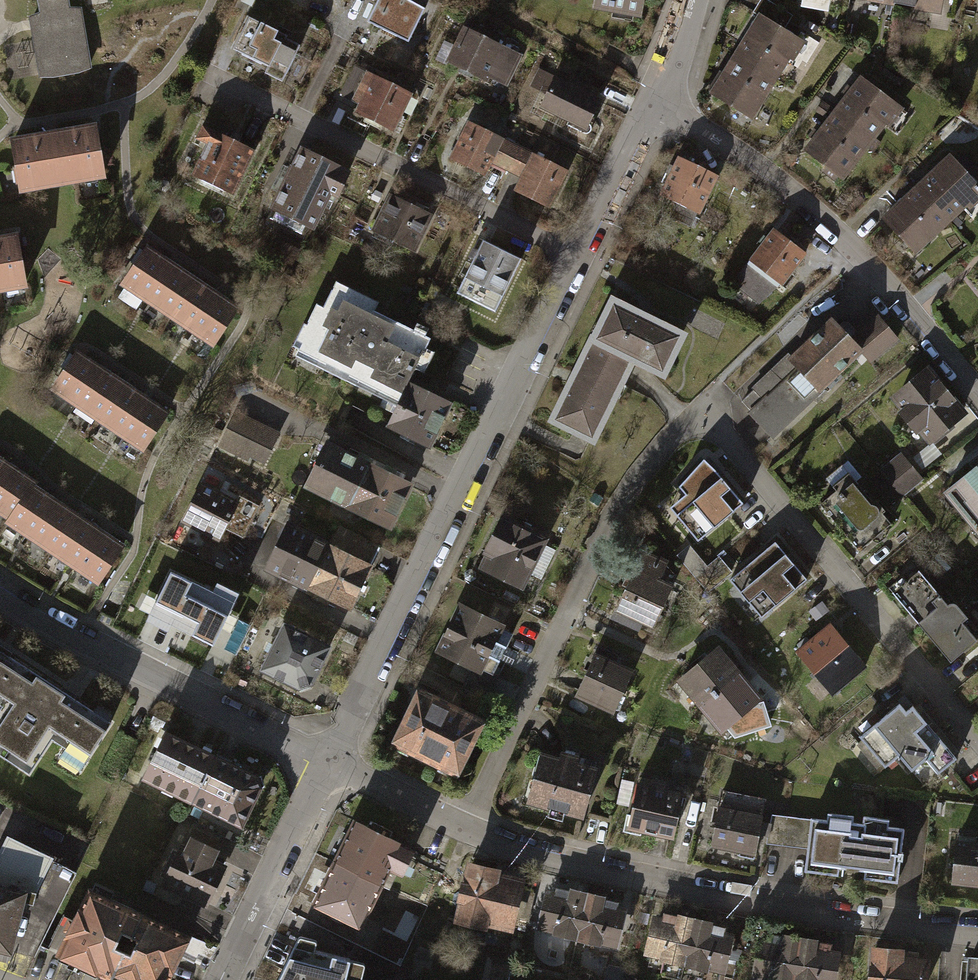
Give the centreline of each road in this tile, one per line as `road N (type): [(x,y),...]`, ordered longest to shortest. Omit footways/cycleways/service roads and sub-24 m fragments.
road 1 (residential): [(464,826),(612,507),(698,408),(977,741)]
road 2 (residential): [(324,760),(575,258)]
road 3 (residential): [(977,931),(808,909),(584,865),(464,826)]
road 4 (residential): [(653,103),(757,161),(820,212),(903,296),(977,389)]
road 5 (residential): [(575,258),(213,78)]
road 6 (residential): [(324,760),(76,639),(0,591)]
road 7 (residential): [(219,979),(324,760)]
road 8 (residential): [(575,258),(653,103)]
road 9 (residential): [(464,826),(324,760)]

